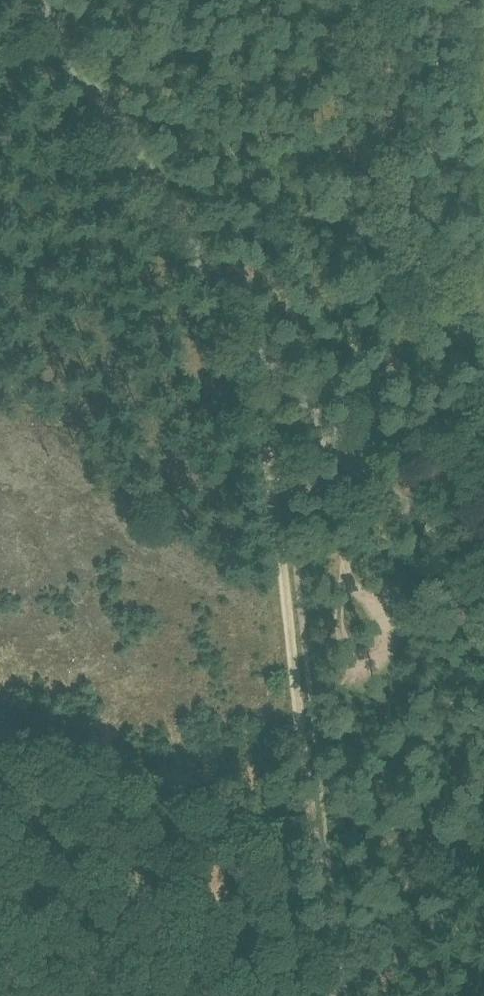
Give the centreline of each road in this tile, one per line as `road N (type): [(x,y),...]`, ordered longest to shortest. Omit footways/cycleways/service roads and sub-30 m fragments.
road 1 (unclassified): [(338,447),(271,372),(34,0)]
road 2 (track): [(337,995),(275,475)]
road 3 (unclassified): [(483,561),(338,447)]
road 4 (unclassified): [(338,447),(483,432)]
road 5 (track): [(275,475),(310,496),(340,530),(353,578)]

